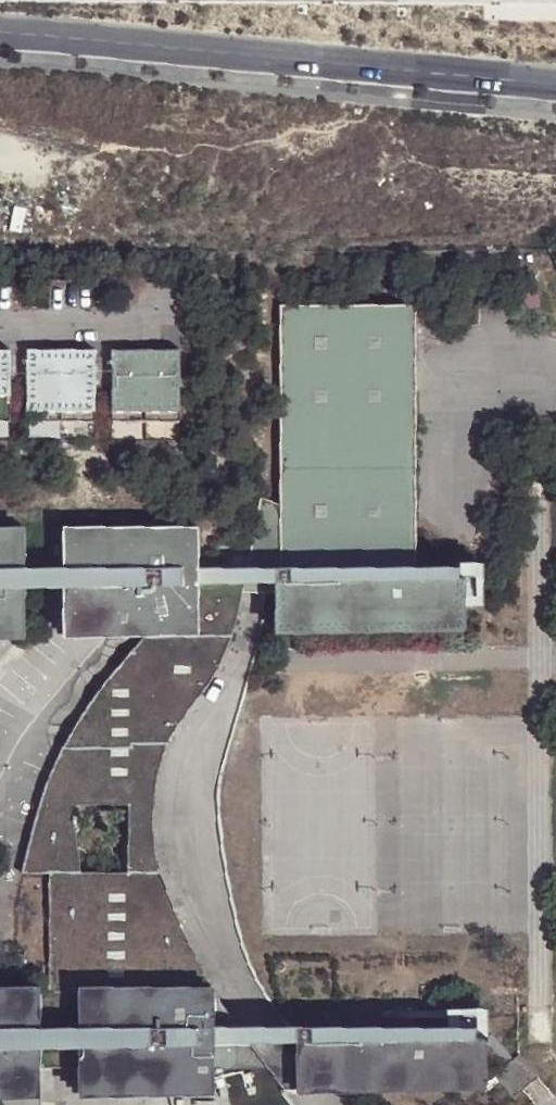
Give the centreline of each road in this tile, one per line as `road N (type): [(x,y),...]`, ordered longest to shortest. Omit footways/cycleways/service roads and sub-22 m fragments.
road 1 (unclassified): [(0,39),(555,83)]

